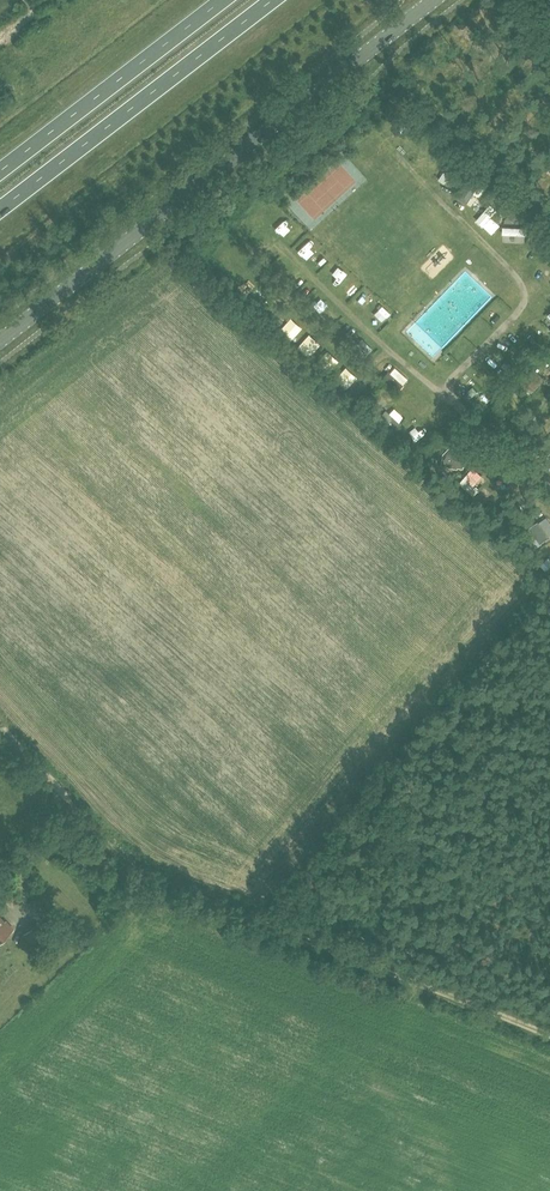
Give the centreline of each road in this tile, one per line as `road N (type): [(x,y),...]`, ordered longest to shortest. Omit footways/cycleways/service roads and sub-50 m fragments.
road 1 (track): [(549,1039),(139,873),(0,727)]
road 2 (tertiary): [(0,341),(432,0)]
road 3 (trunk): [(0,209),(271,0)]
road 4 (trunk): [(225,0),(0,172)]

